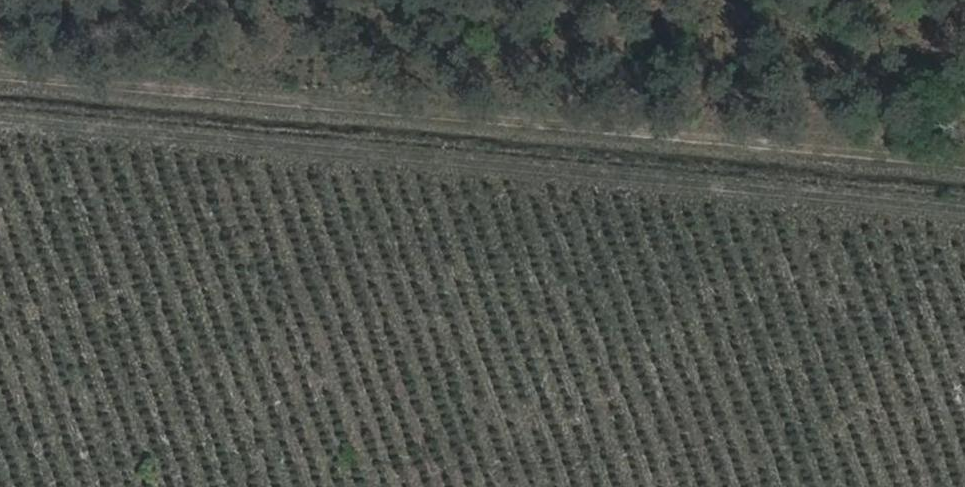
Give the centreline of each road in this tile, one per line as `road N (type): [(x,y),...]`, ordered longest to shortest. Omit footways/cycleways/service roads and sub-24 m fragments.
road 1 (track): [(964,160),(0,69)]
road 2 (track): [(964,207),(0,126)]

